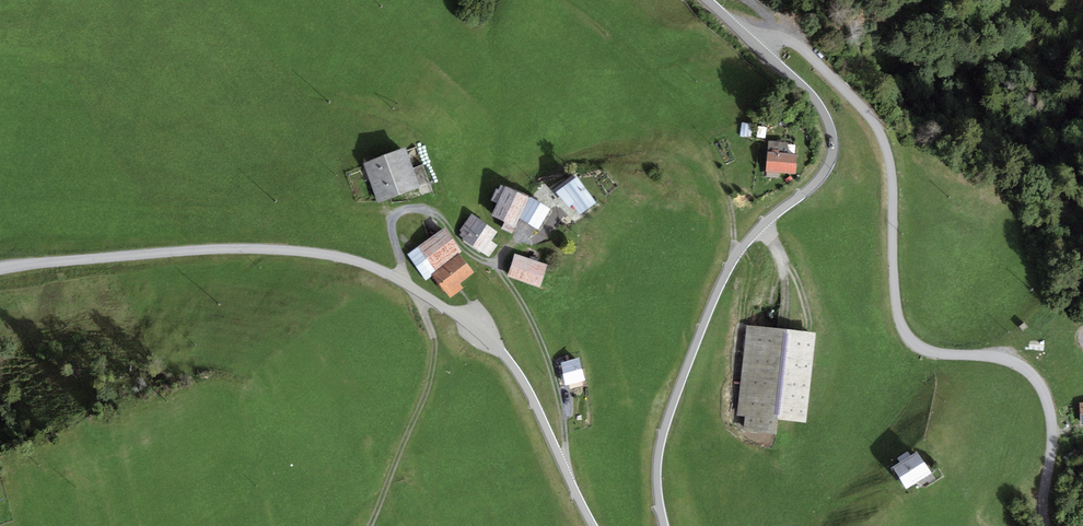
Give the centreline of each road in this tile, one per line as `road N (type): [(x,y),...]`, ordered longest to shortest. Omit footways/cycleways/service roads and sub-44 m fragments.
road 1 (unclassified): [(593,525),(502,354),(455,314),(376,268),(334,256),(237,249),(0,271)]
road 2 (unclassified): [(1047,525),(1053,434),(1040,387),(1017,363),(930,352),(907,336),(895,296),(890,162),(878,126),(794,40),(747,36)]
road 3 (unclassified): [(747,36),(816,100),(833,149),(817,182),(740,250),(715,297),(659,452),(664,525)]
road 4 (track): [(566,470),(565,411),(547,356),(502,273),(471,253),(434,213),(409,208),(392,226),(410,284)]
road 5 (track): [(368,525),(435,362),(435,334),(410,284)]

